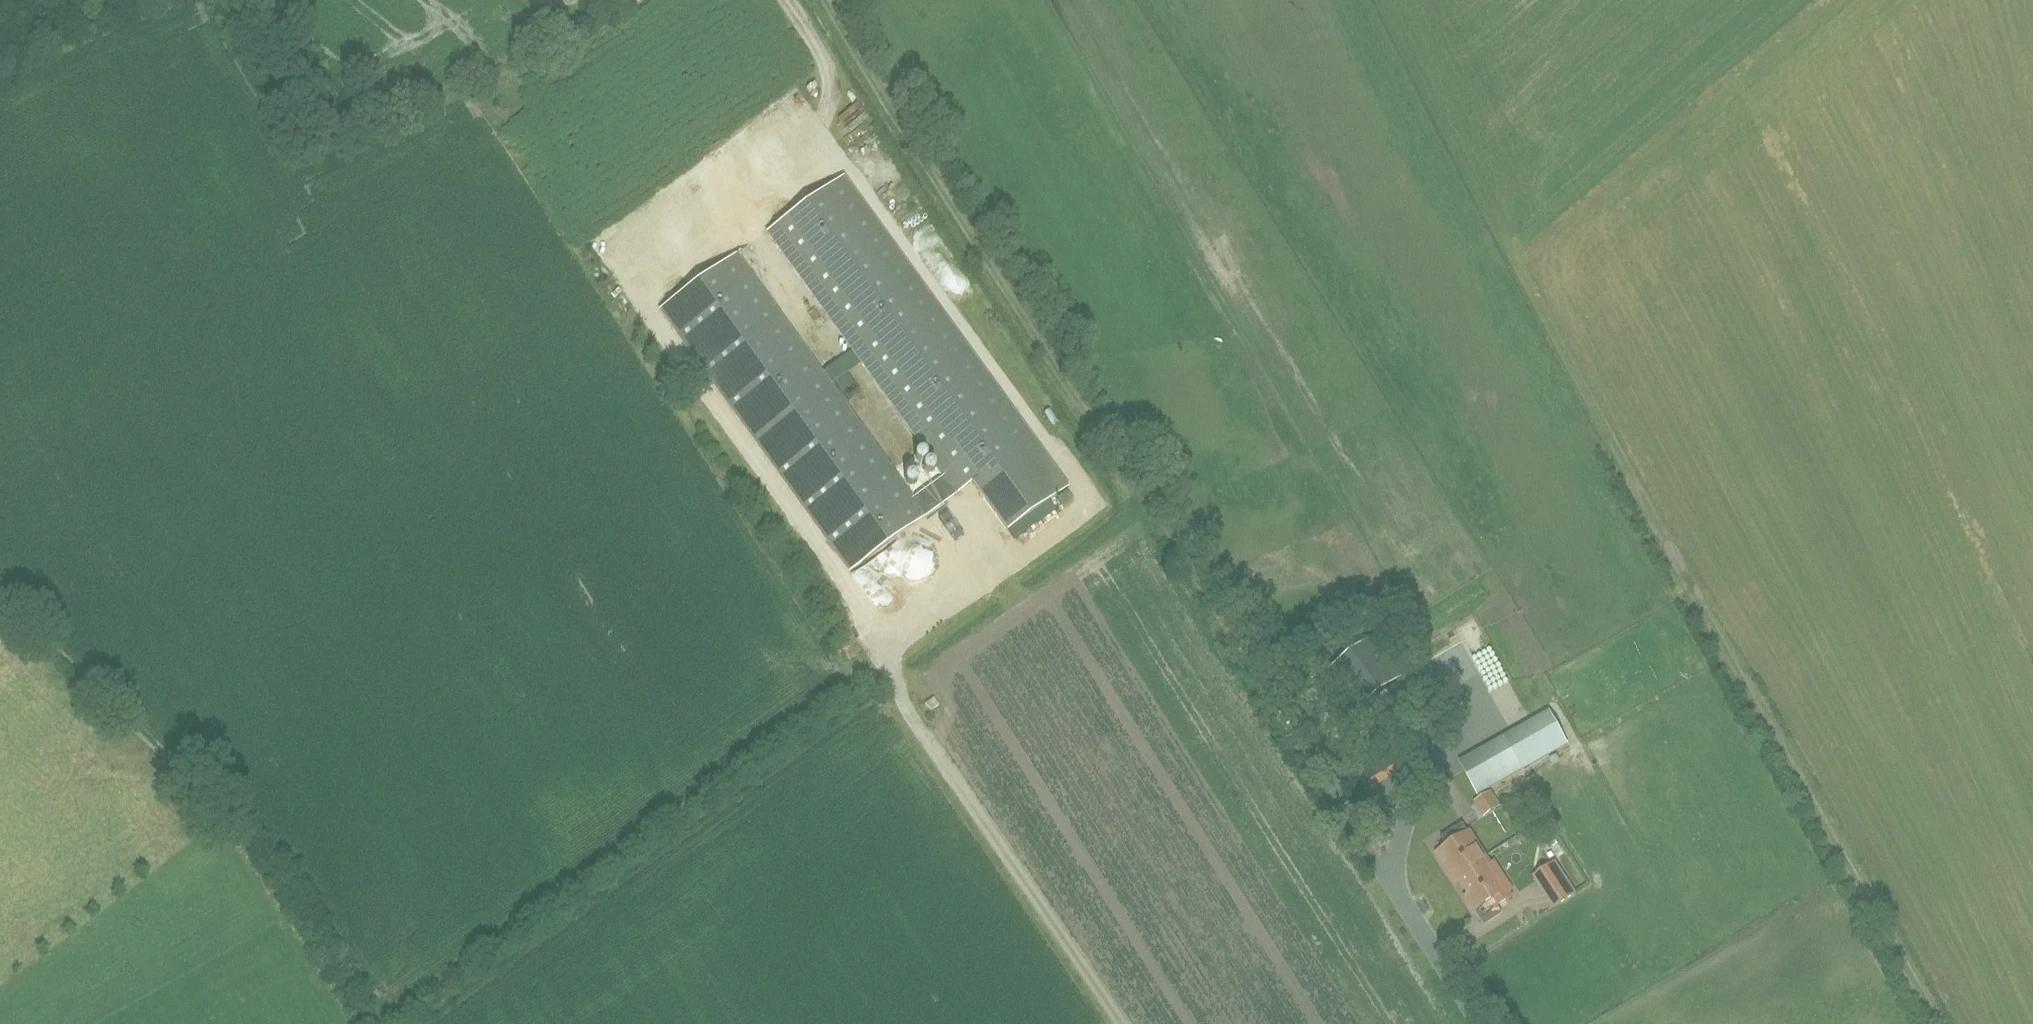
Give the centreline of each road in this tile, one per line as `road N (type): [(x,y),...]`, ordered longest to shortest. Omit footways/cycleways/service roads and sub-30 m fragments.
road 1 (track): [(839,0),(1392,889)]
road 2 (track): [(787,0),(820,46),(840,96),(832,151)]

